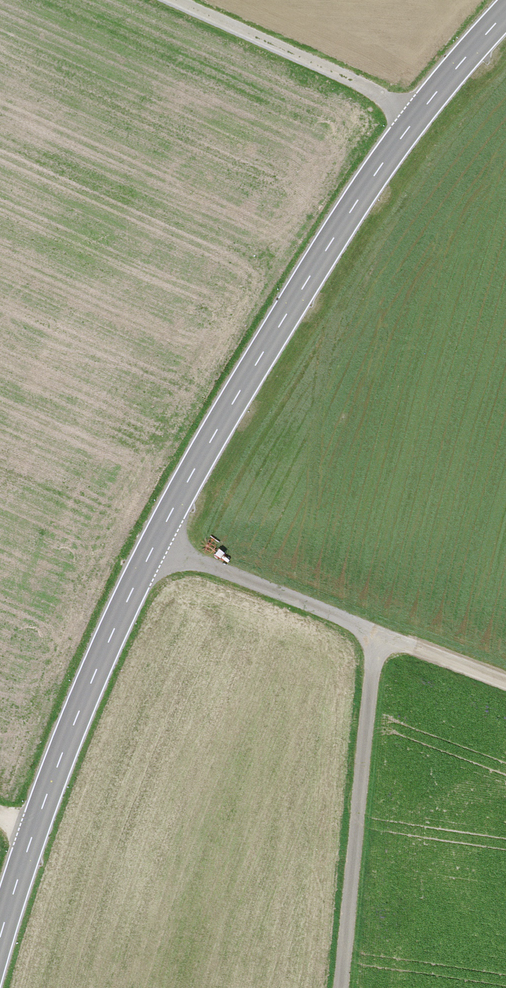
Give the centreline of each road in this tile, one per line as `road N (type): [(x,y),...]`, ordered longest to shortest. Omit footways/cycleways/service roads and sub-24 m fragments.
road 1 (tertiary): [(0,939),(69,736),(208,444),(355,203),(505,13)]
road 2 (track): [(375,634),(343,987)]
road 3 (track): [(413,121),(354,82),(174,0)]
road 4 (track): [(375,634),(155,543)]
road 5 (track): [(505,685),(375,634)]

